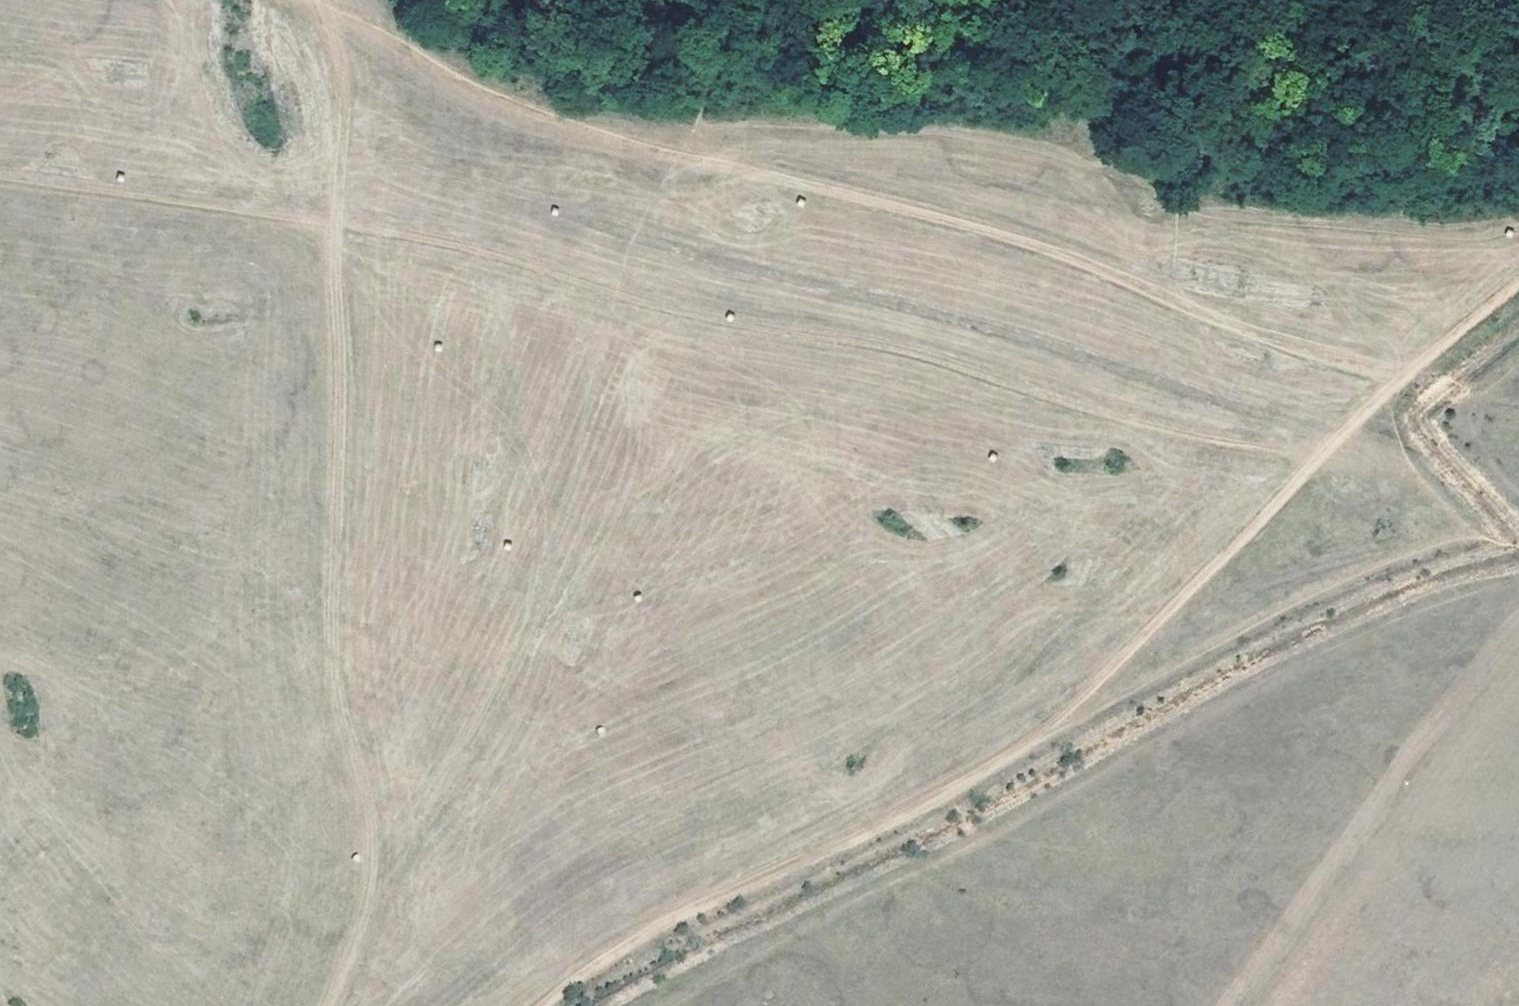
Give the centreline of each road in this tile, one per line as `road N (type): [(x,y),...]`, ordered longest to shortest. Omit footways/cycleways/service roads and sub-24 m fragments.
road 1 (track): [(0,171),(477,248),(722,320),(915,353),(1179,430),(1326,452)]
road 2 (track): [(543,1005),(634,942),(1022,753),(1410,366),(1518,279)]
road 3 (track): [(1410,366),(1264,327),(1025,230),(594,125),(481,83),(326,0)]
road 4 (track): [(373,912),(371,806),(340,675),(350,386),(338,224),(339,0)]
road 5 (track): [(373,912),(414,813),(506,668),(570,492),(626,255),(682,148)]
road 6 (track): [(1059,724),(1411,550),(1463,540),(1518,550)]

